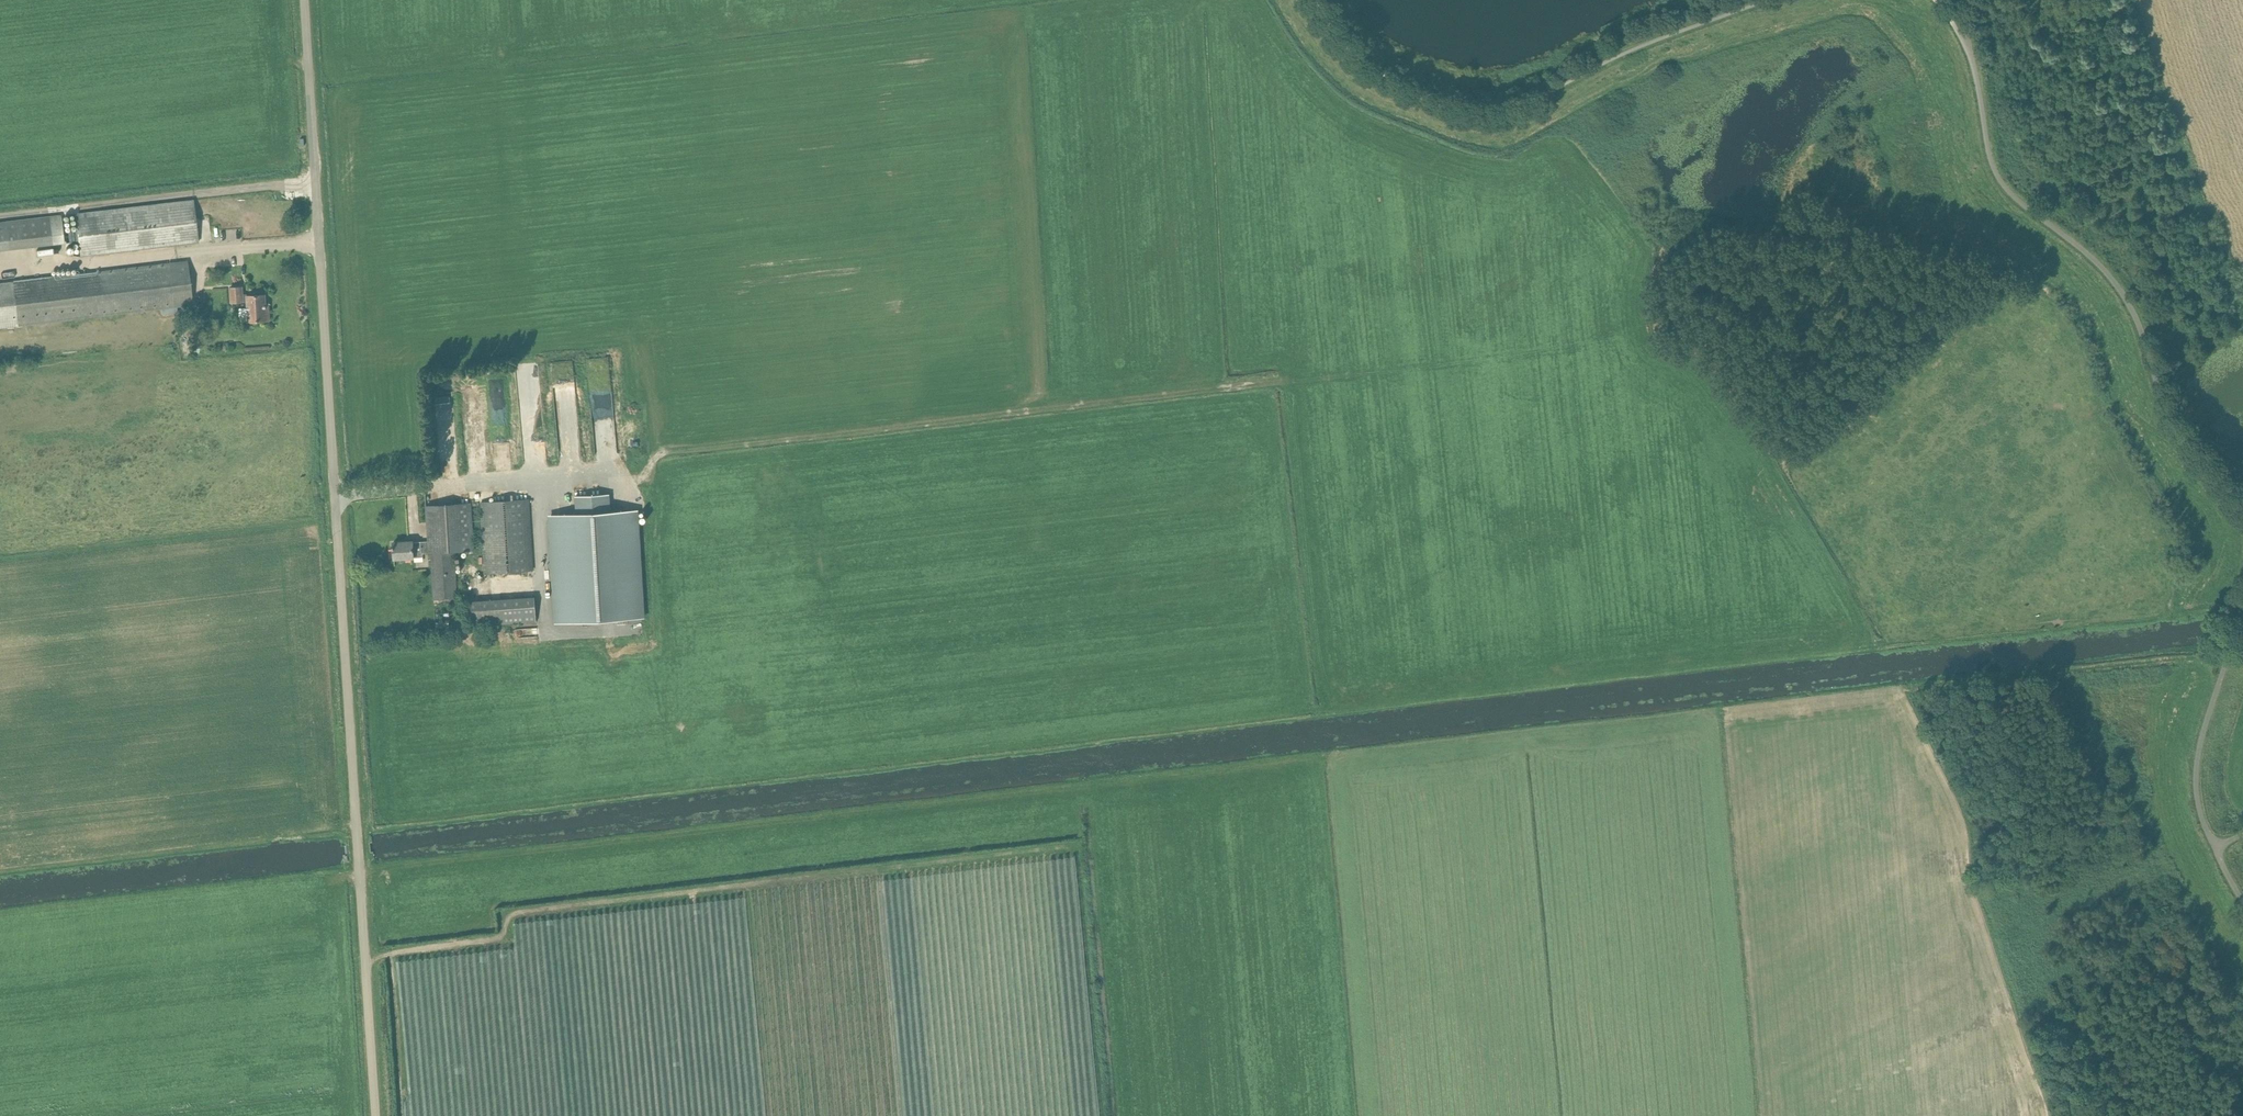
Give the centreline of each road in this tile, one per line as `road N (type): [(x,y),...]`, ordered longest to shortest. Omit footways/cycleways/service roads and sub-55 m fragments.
road 1 (unclassified): [(377,1115),(305,0)]
road 2 (unclassified): [(2242,515),(2172,422),(2123,296),(2101,266),(1996,175),(1966,45)]
road 3 (unclassified): [(2215,847),(2199,807),(2197,762),(2242,595)]

